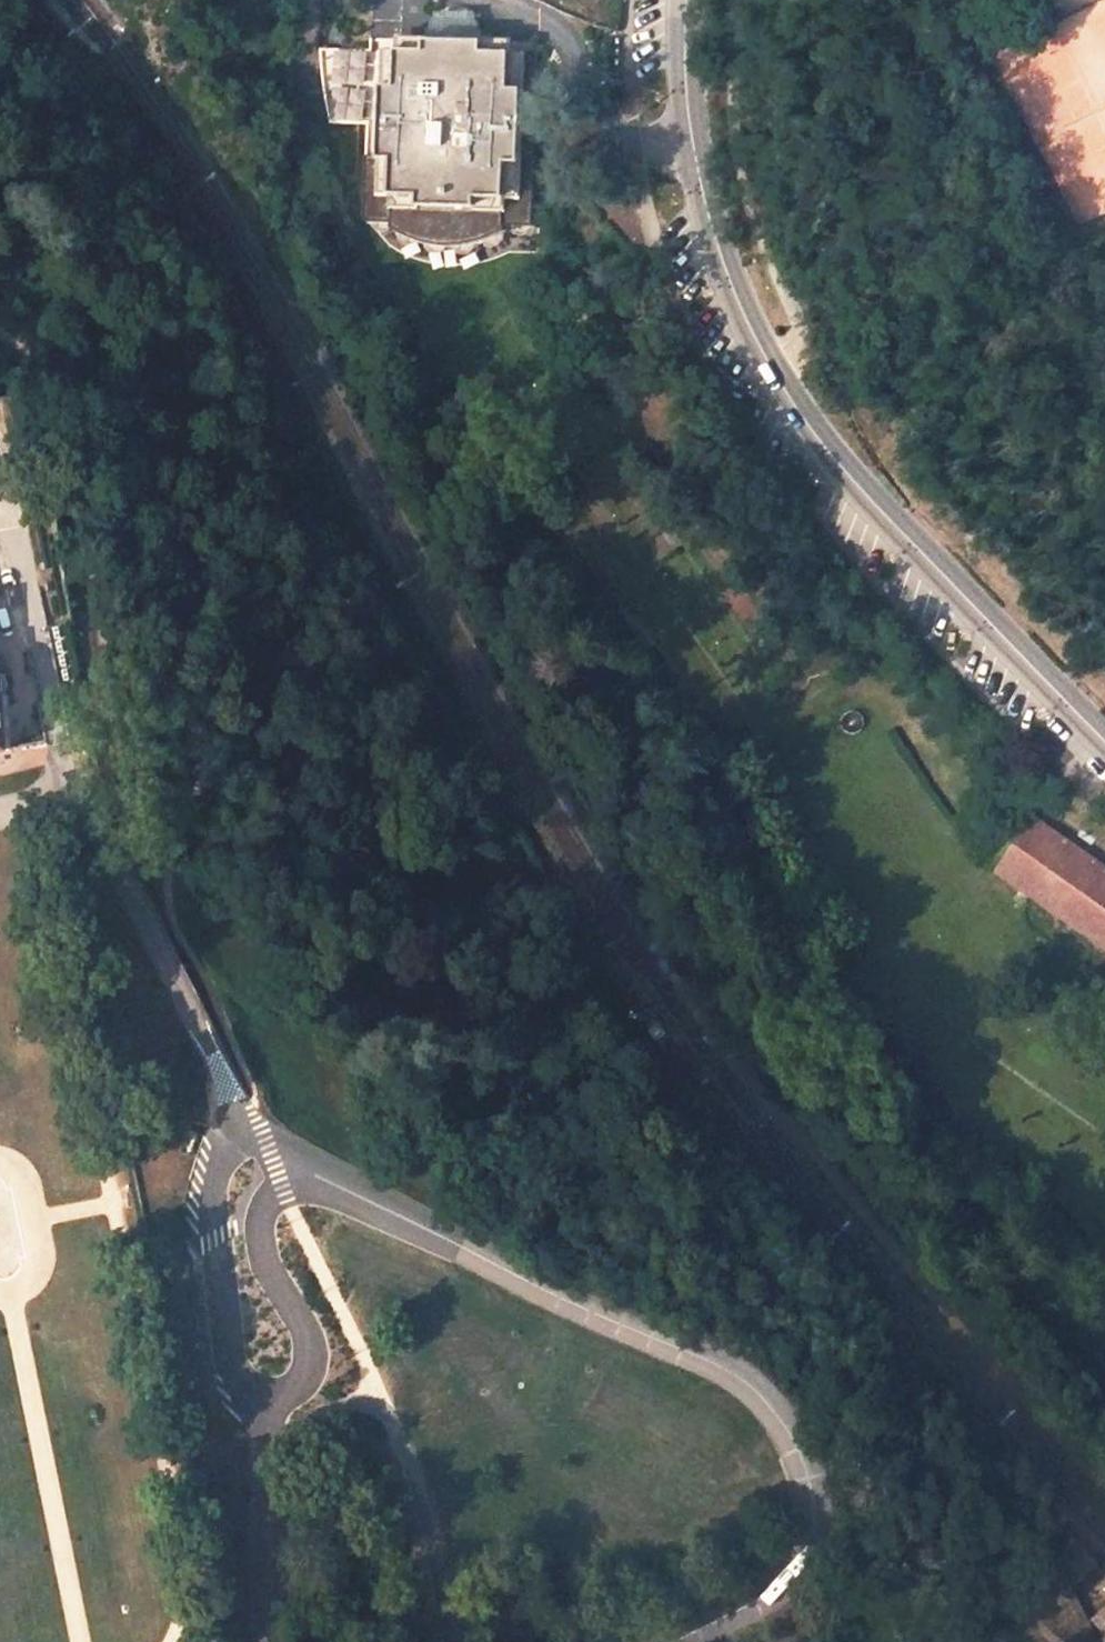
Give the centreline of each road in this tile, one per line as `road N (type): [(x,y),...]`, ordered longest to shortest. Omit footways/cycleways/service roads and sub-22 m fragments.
road 1 (tertiary): [(1104,740),(890,521),(826,448),(772,368),(712,229),(691,136),(686,0)]

